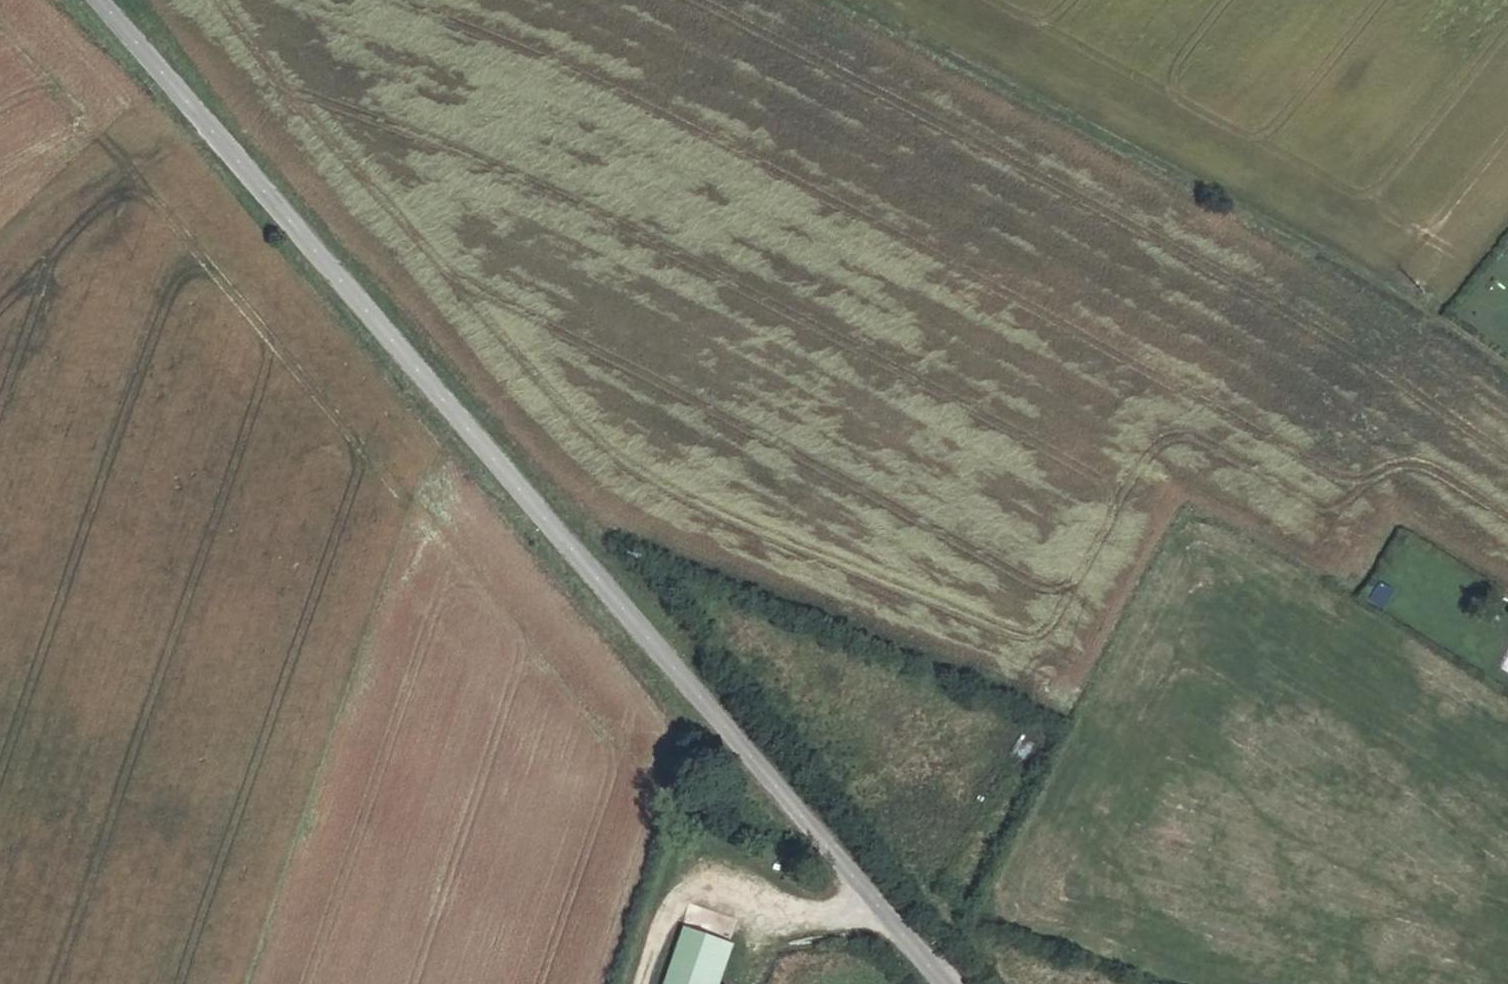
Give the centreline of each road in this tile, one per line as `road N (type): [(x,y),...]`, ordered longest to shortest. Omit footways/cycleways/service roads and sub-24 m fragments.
road 1 (tertiary): [(941,983),(451,392),(106,0)]
road 2 (track): [(1507,373),(1323,252),(855,0)]

